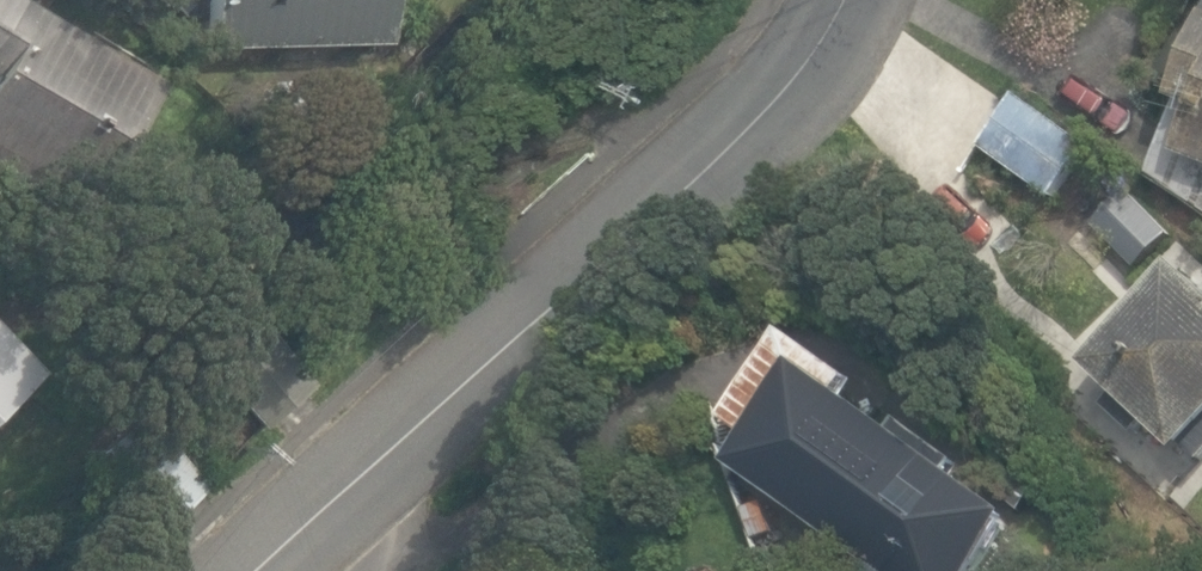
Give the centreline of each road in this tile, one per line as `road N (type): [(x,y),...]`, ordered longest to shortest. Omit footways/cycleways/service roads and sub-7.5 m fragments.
road 1 (residential): [(843,0),(801,81),(259,570)]

